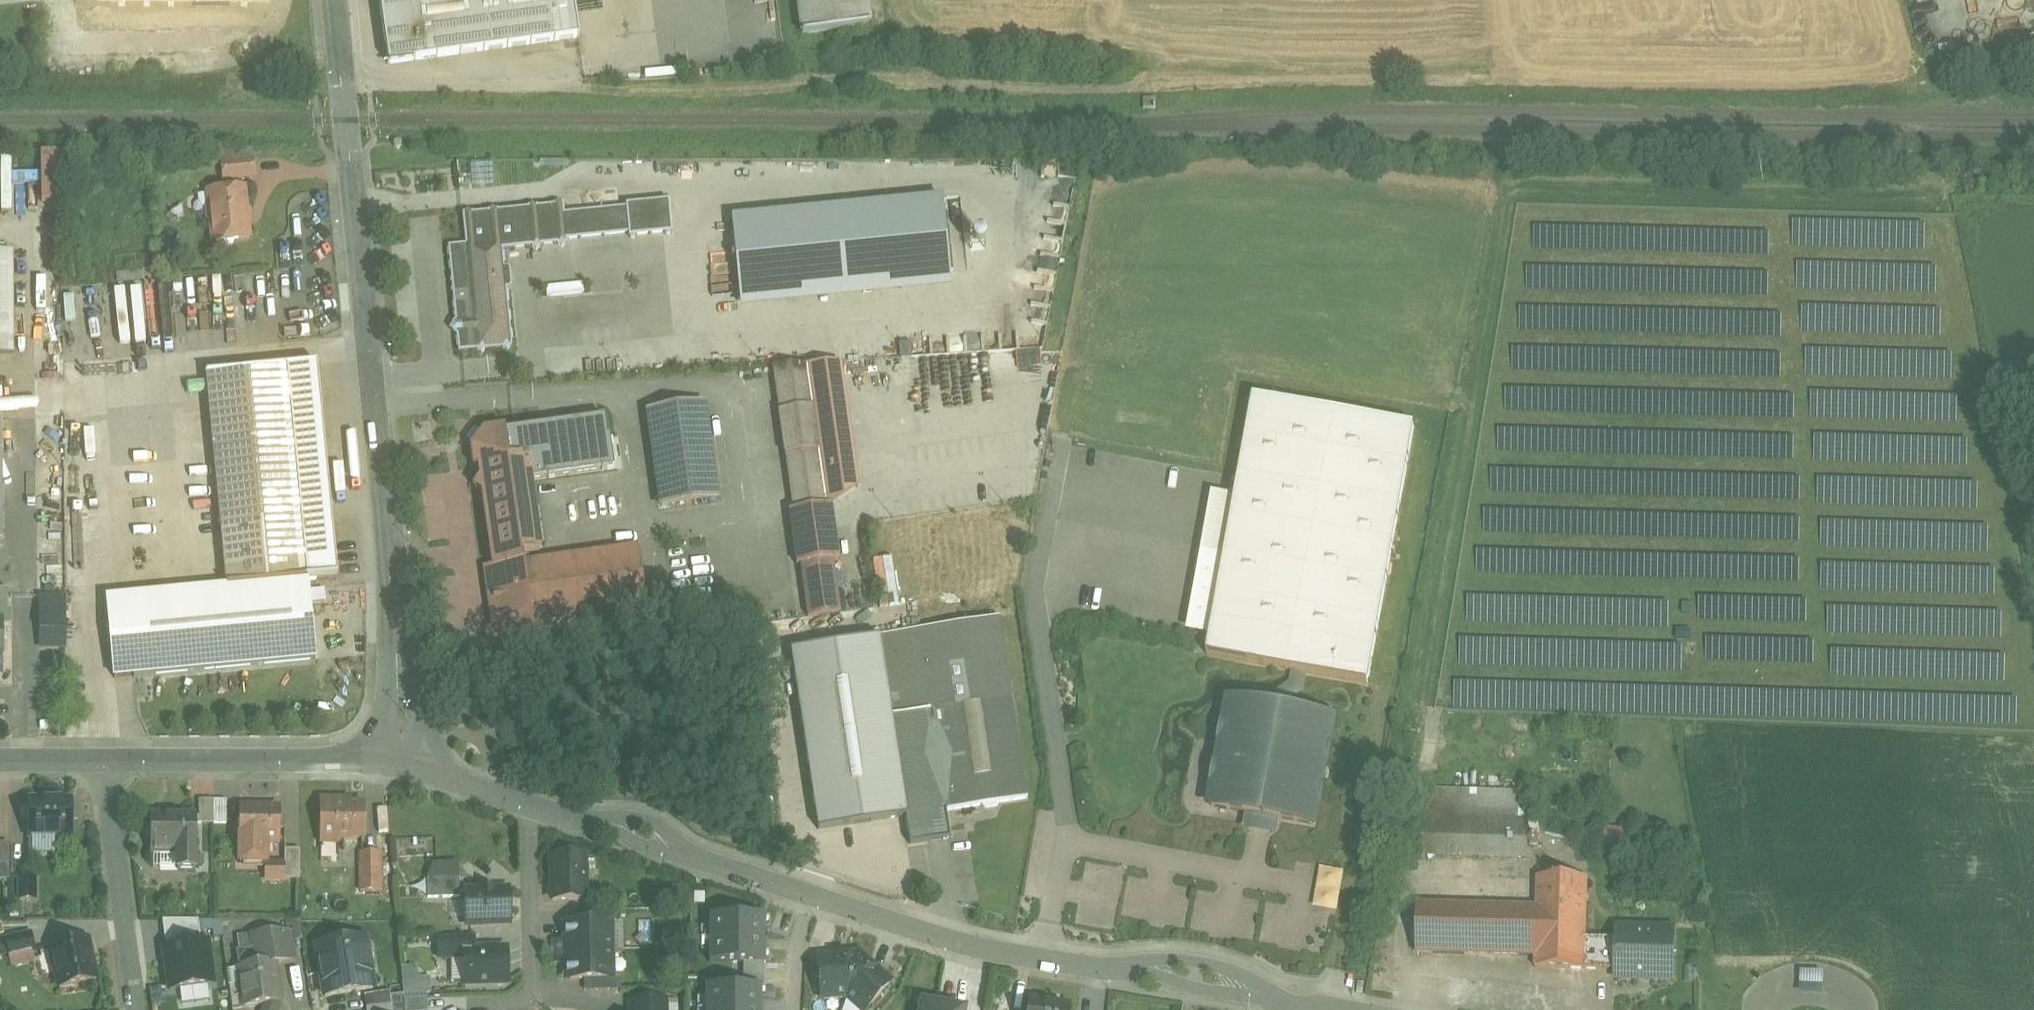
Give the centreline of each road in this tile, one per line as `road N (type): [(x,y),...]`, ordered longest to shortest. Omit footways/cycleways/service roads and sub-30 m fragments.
road 1 (residential): [(404,767),(1040,963),(1290,998)]
road 2 (unclassified): [(332,0),(404,767)]
road 3 (residential): [(103,762),(404,767)]
road 4 (residential): [(103,762),(138,1009)]

